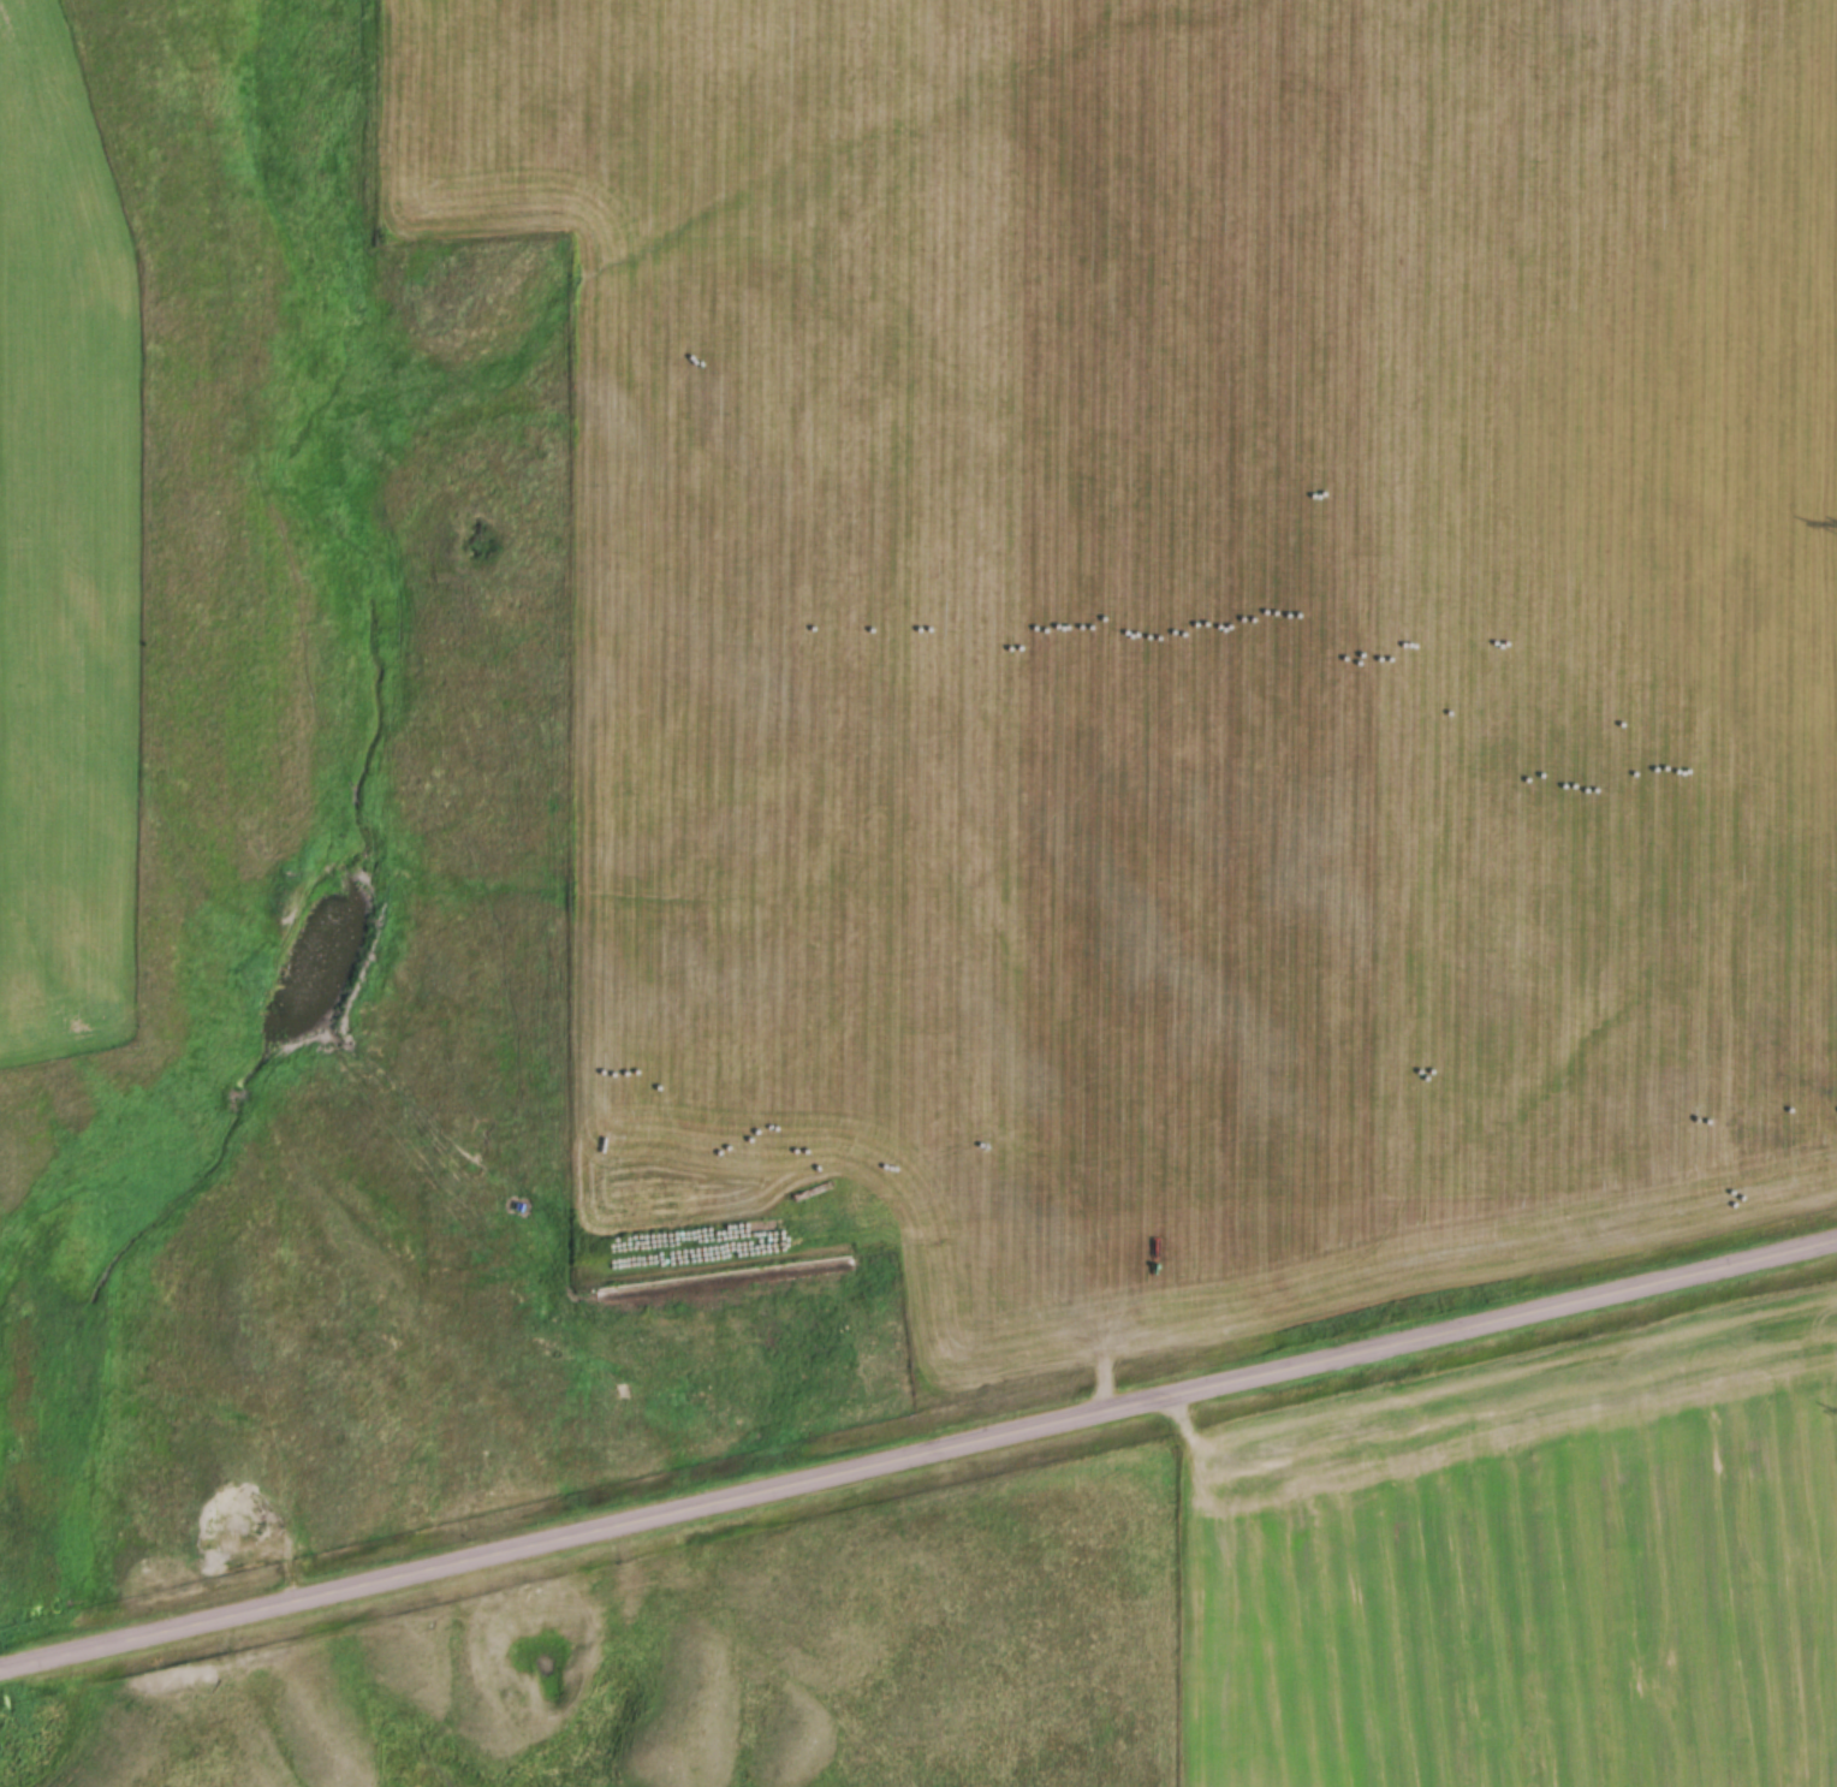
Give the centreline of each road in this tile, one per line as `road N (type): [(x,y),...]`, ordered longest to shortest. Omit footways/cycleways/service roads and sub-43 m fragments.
road 1 (tertiary): [(0,1674),(1836,1258)]

